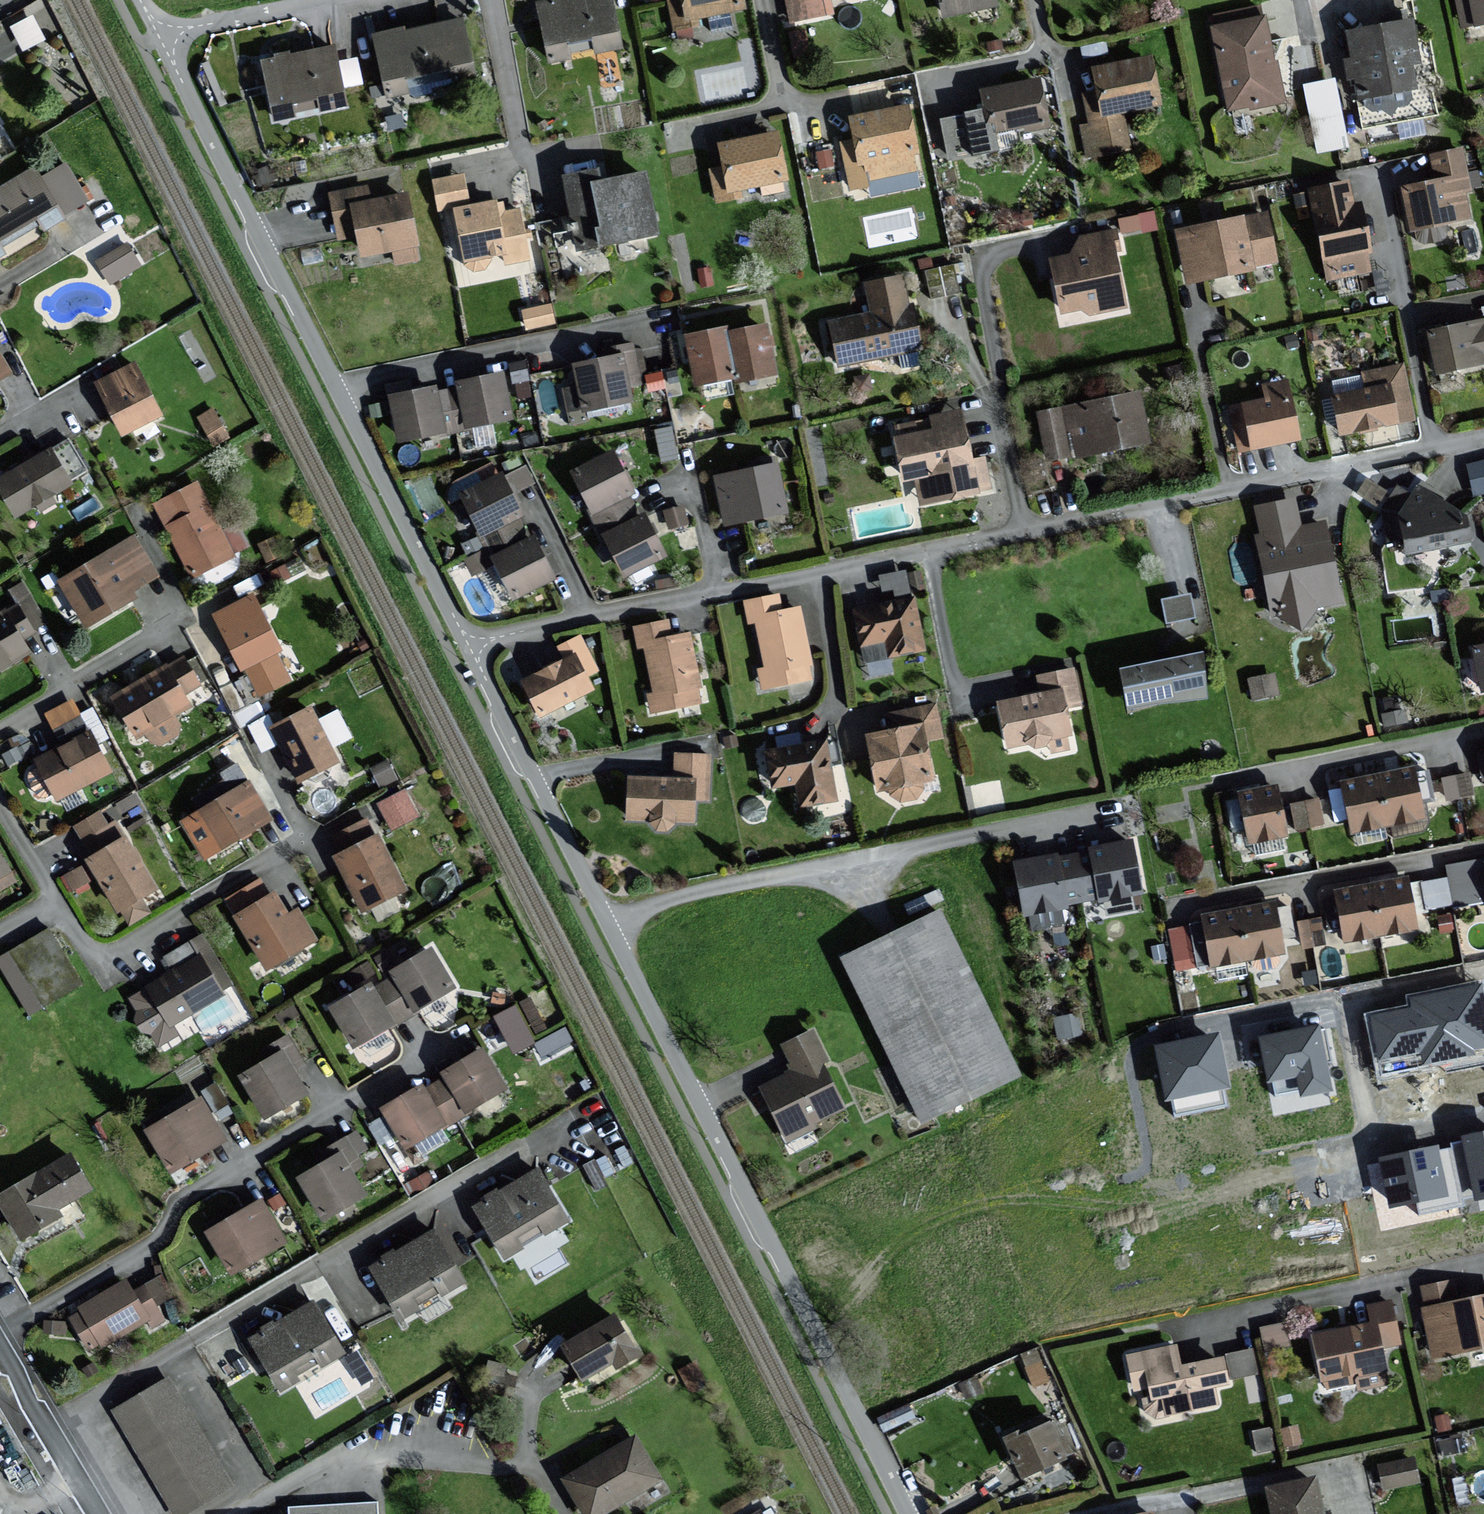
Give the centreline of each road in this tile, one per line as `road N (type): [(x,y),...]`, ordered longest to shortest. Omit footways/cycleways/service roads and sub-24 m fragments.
road 1 (residential): [(907,1513),(159,36)]
road 2 (residential): [(1340,996),(1369,1144),(1483,1121)]
road 3 (residential): [(0,1347),(98,1513)]
road 4 (residential): [(1340,996),(1171,1027)]
road 5 (residential): [(325,0),(159,36)]
road 6 (residential): [(1483,970),(1340,996)]

